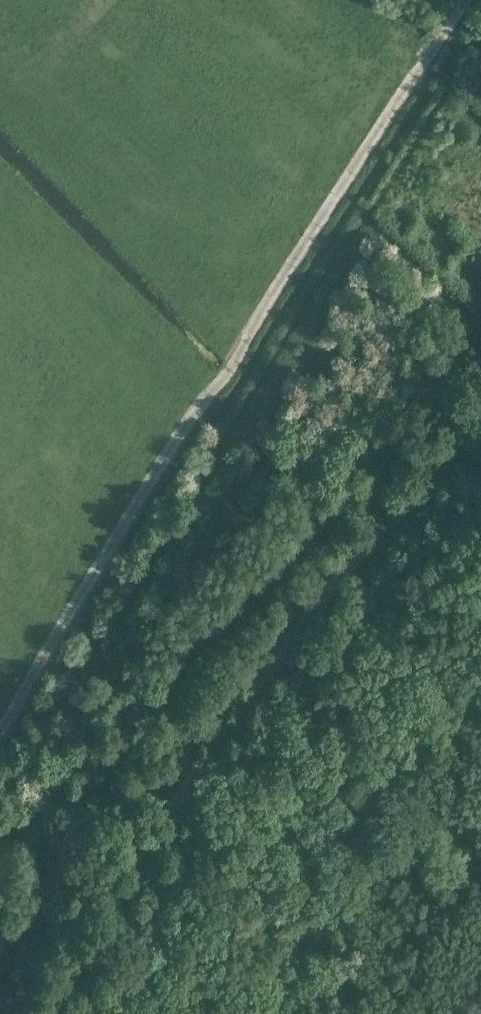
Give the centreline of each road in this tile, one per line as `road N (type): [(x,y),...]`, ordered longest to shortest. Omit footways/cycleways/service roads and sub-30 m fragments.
road 1 (track): [(440,39),(229,371),(205,397),(0,734)]
road 2 (track): [(34,1013),(315,610),(480,416)]

